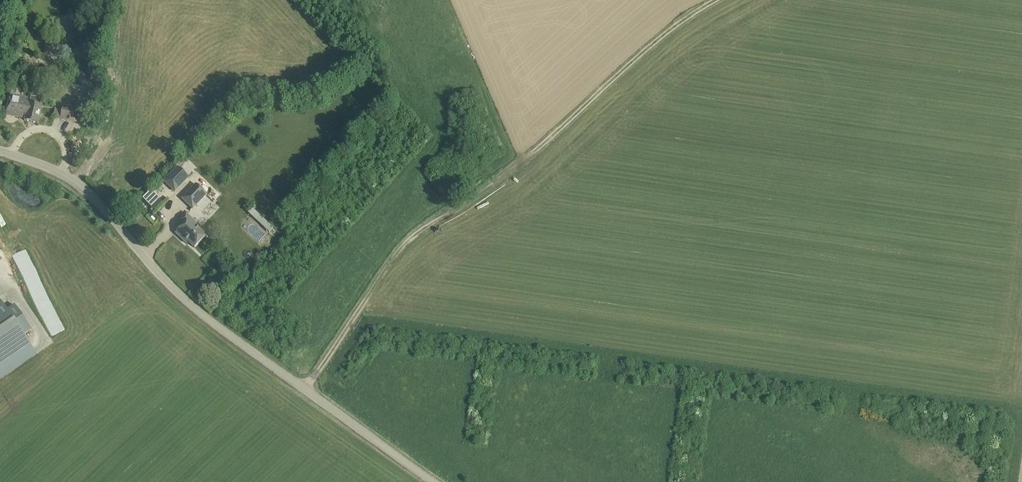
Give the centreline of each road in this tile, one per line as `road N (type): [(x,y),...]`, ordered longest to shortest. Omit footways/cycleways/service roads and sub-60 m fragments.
road 1 (track): [(309,388),(404,249),(456,215),(718,0)]
road 2 (unclassified): [(436,481),(218,321),(71,177),(0,151)]

